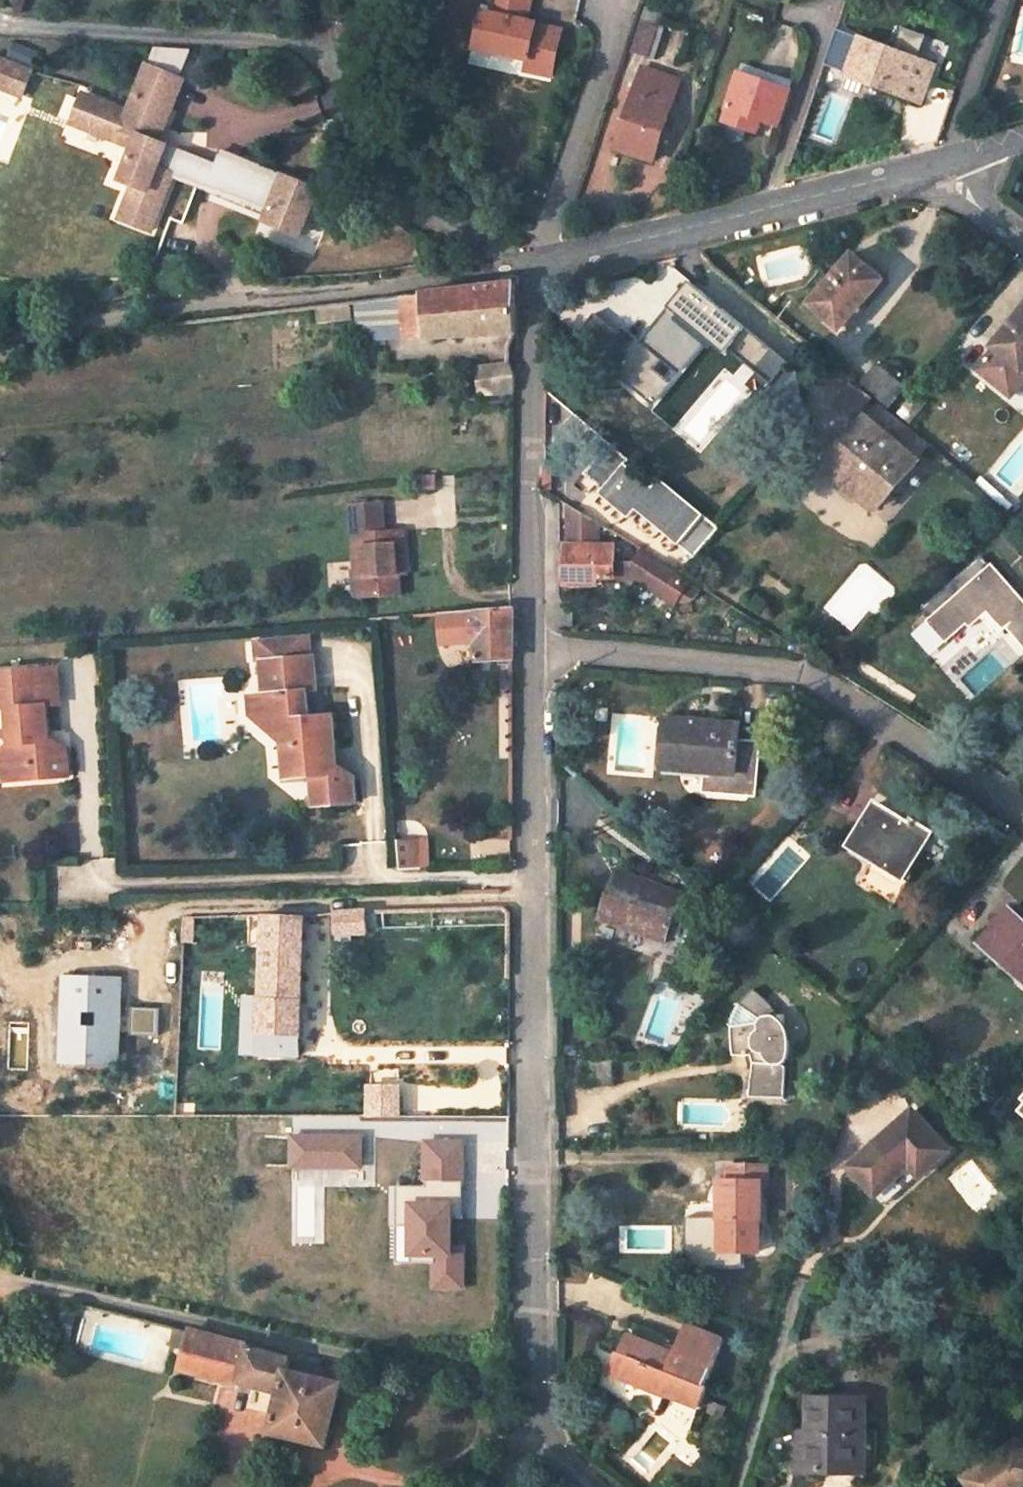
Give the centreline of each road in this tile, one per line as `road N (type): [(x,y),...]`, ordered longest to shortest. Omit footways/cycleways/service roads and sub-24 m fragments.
road 1 (residential): [(538,262),(528,467),(533,1301),(543,1434),(595,1486)]
road 2 (residential): [(0,345),(66,321),(538,262)]
road 3 (residential): [(538,262),(945,164)]

